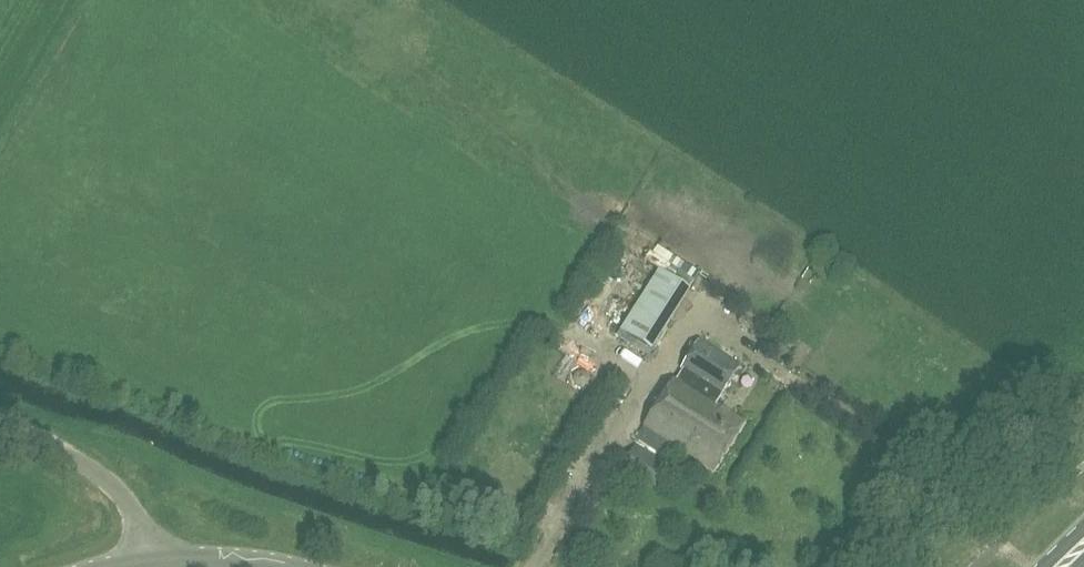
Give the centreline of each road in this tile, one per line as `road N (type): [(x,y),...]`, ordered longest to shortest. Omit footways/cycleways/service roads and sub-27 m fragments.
road 1 (unclassified): [(155,562),(120,493),(0,418)]
road 2 (tertiary): [(285,566),(155,562)]

